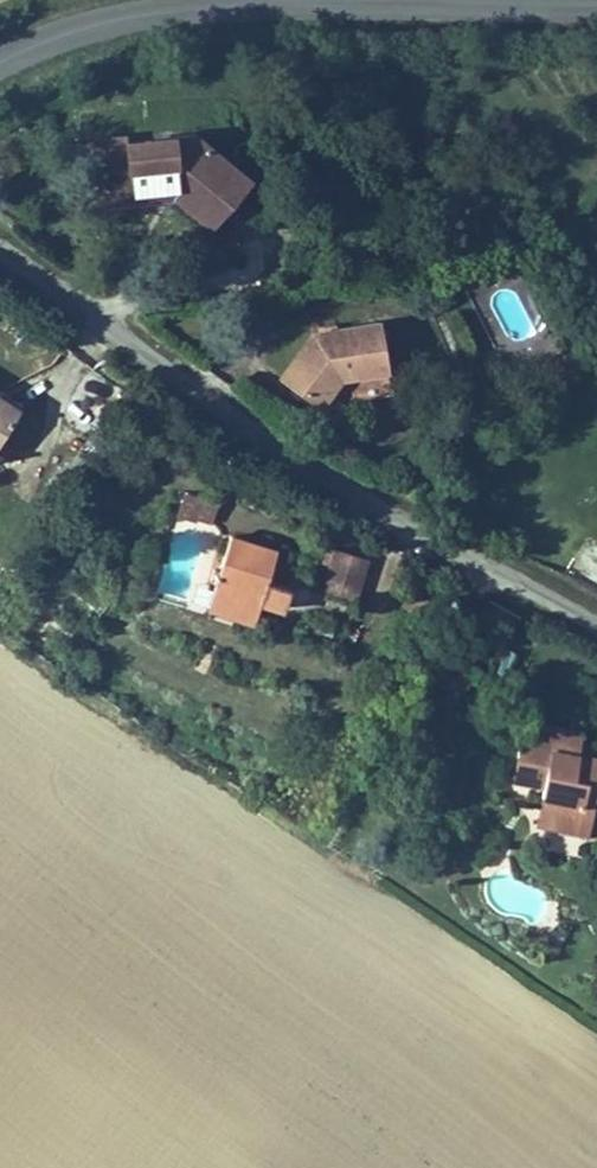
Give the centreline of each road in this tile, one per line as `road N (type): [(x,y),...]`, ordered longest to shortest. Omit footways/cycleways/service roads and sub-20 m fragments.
road 1 (unclassified): [(596,620),(267,437),(0,245)]
road 2 (tertiary): [(596,11),(184,8),(115,22),(0,68)]

